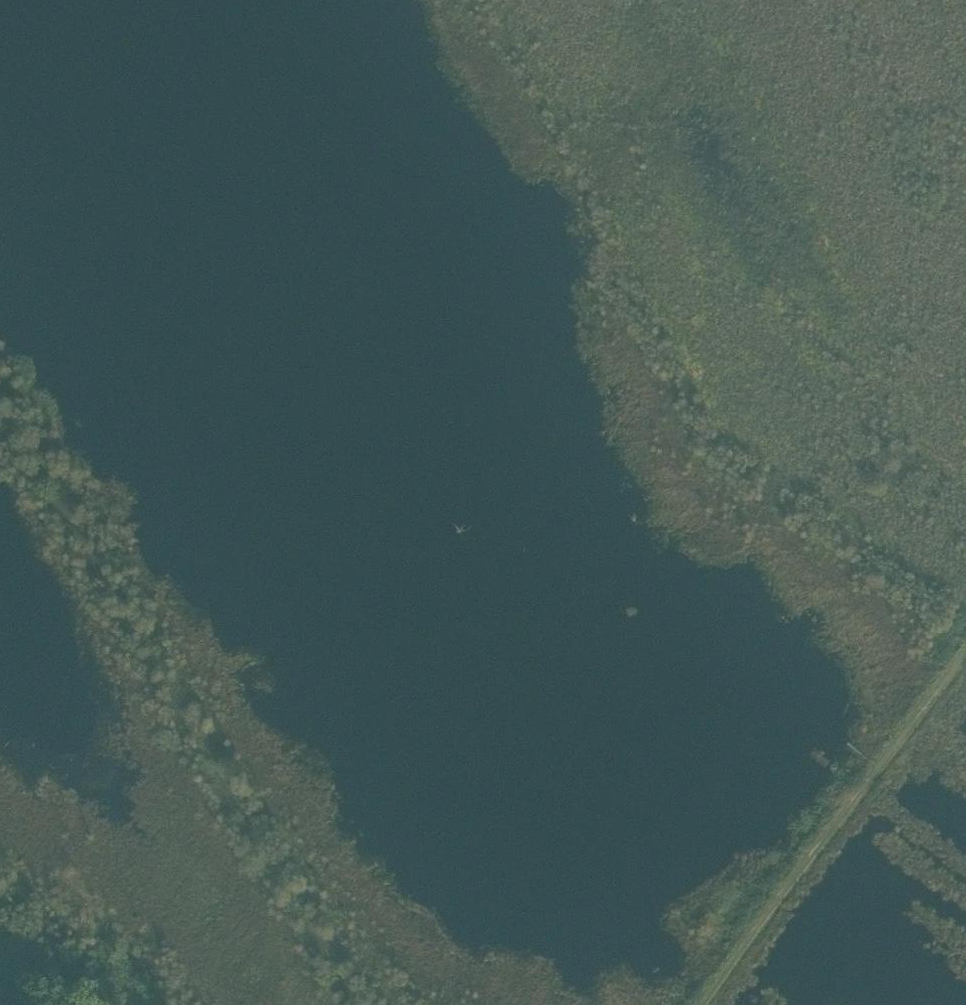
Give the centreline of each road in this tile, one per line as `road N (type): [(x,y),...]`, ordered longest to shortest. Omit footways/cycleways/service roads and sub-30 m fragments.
road 1 (track): [(965,649),(698,1004)]

